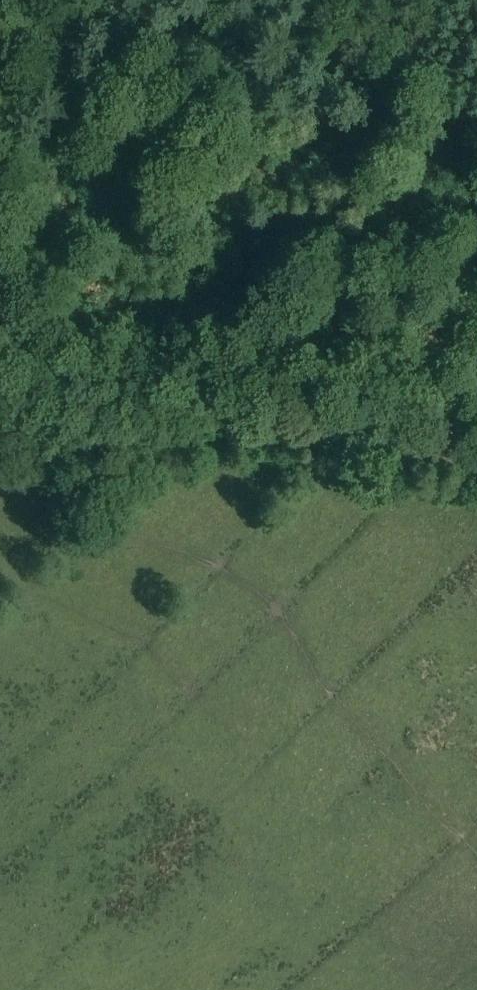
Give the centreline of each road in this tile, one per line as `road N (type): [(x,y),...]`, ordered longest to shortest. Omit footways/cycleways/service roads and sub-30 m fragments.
road 1 (track): [(0,416),(81,435),(297,429),(476,453)]

